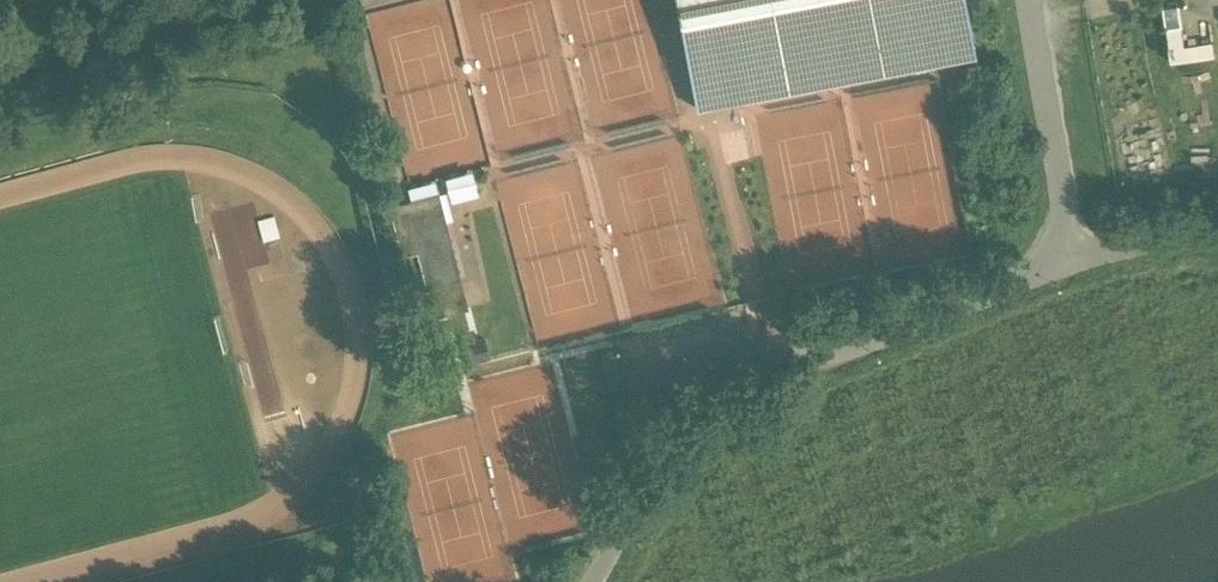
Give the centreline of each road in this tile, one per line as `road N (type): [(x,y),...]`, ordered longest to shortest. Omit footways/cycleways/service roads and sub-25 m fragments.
road 1 (residential): [(597,581),(628,511),(644,389),(655,375),(674,365),(858,342),(1034,273),(1061,253),(1068,223),(1031,0)]

